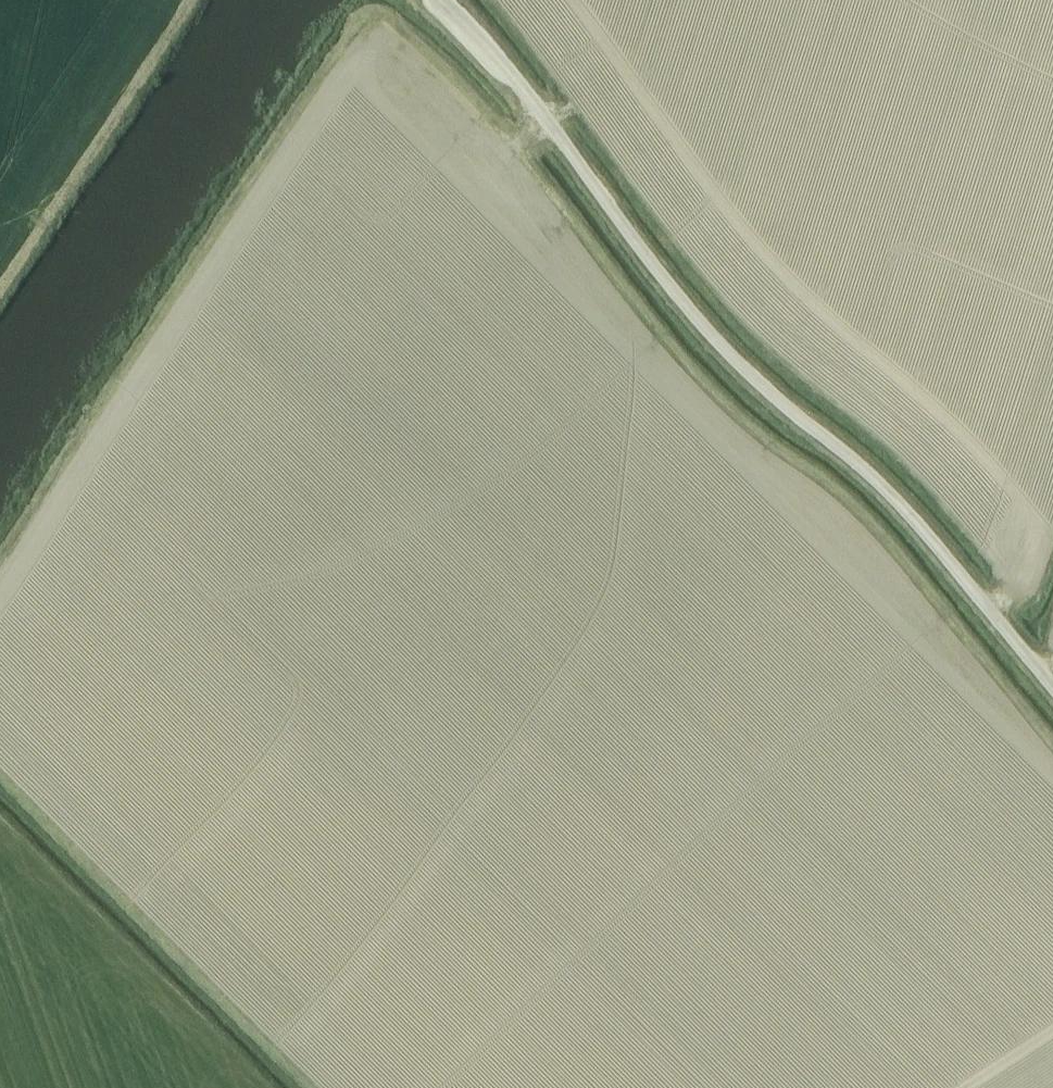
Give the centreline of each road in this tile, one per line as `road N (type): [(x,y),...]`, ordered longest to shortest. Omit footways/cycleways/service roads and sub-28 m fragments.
road 1 (unclassified): [(1052,686),(892,496),(720,347),(524,87),(439,0)]

